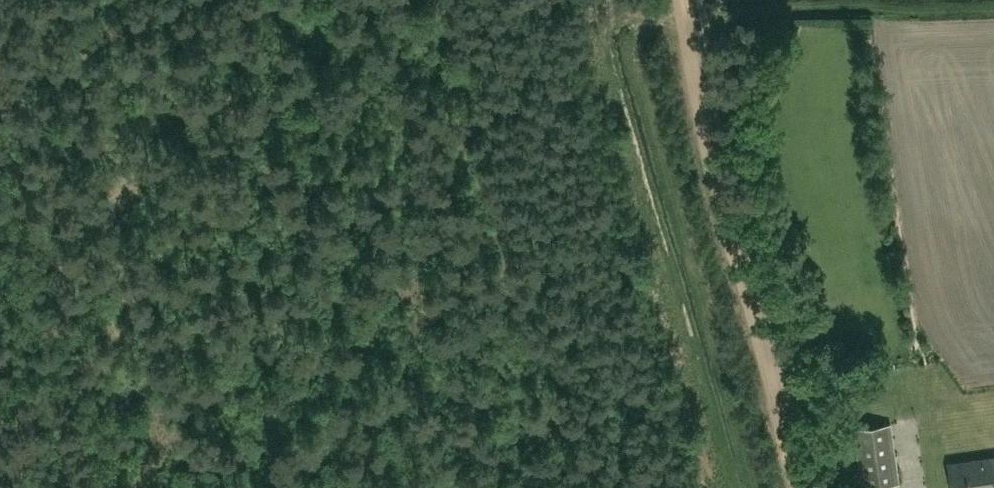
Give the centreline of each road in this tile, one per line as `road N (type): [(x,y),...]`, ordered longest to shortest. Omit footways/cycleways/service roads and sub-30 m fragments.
road 1 (track): [(799,487),(744,292),(678,0)]

